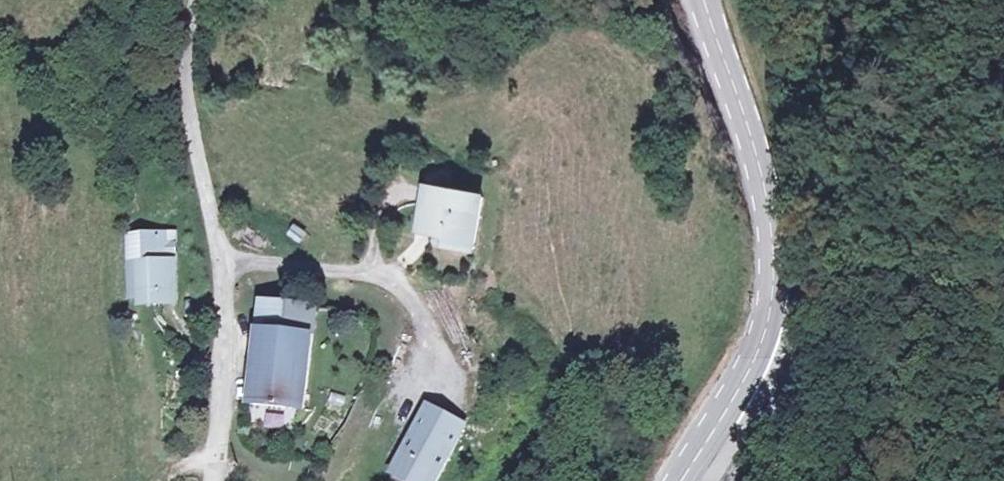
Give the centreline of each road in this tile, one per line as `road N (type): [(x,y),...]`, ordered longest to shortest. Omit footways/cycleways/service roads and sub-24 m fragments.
road 1 (unclassified): [(209,480),(224,327),(190,92),(190,0)]
road 2 (secondary): [(703,0),(773,225),(764,330),(720,416)]

